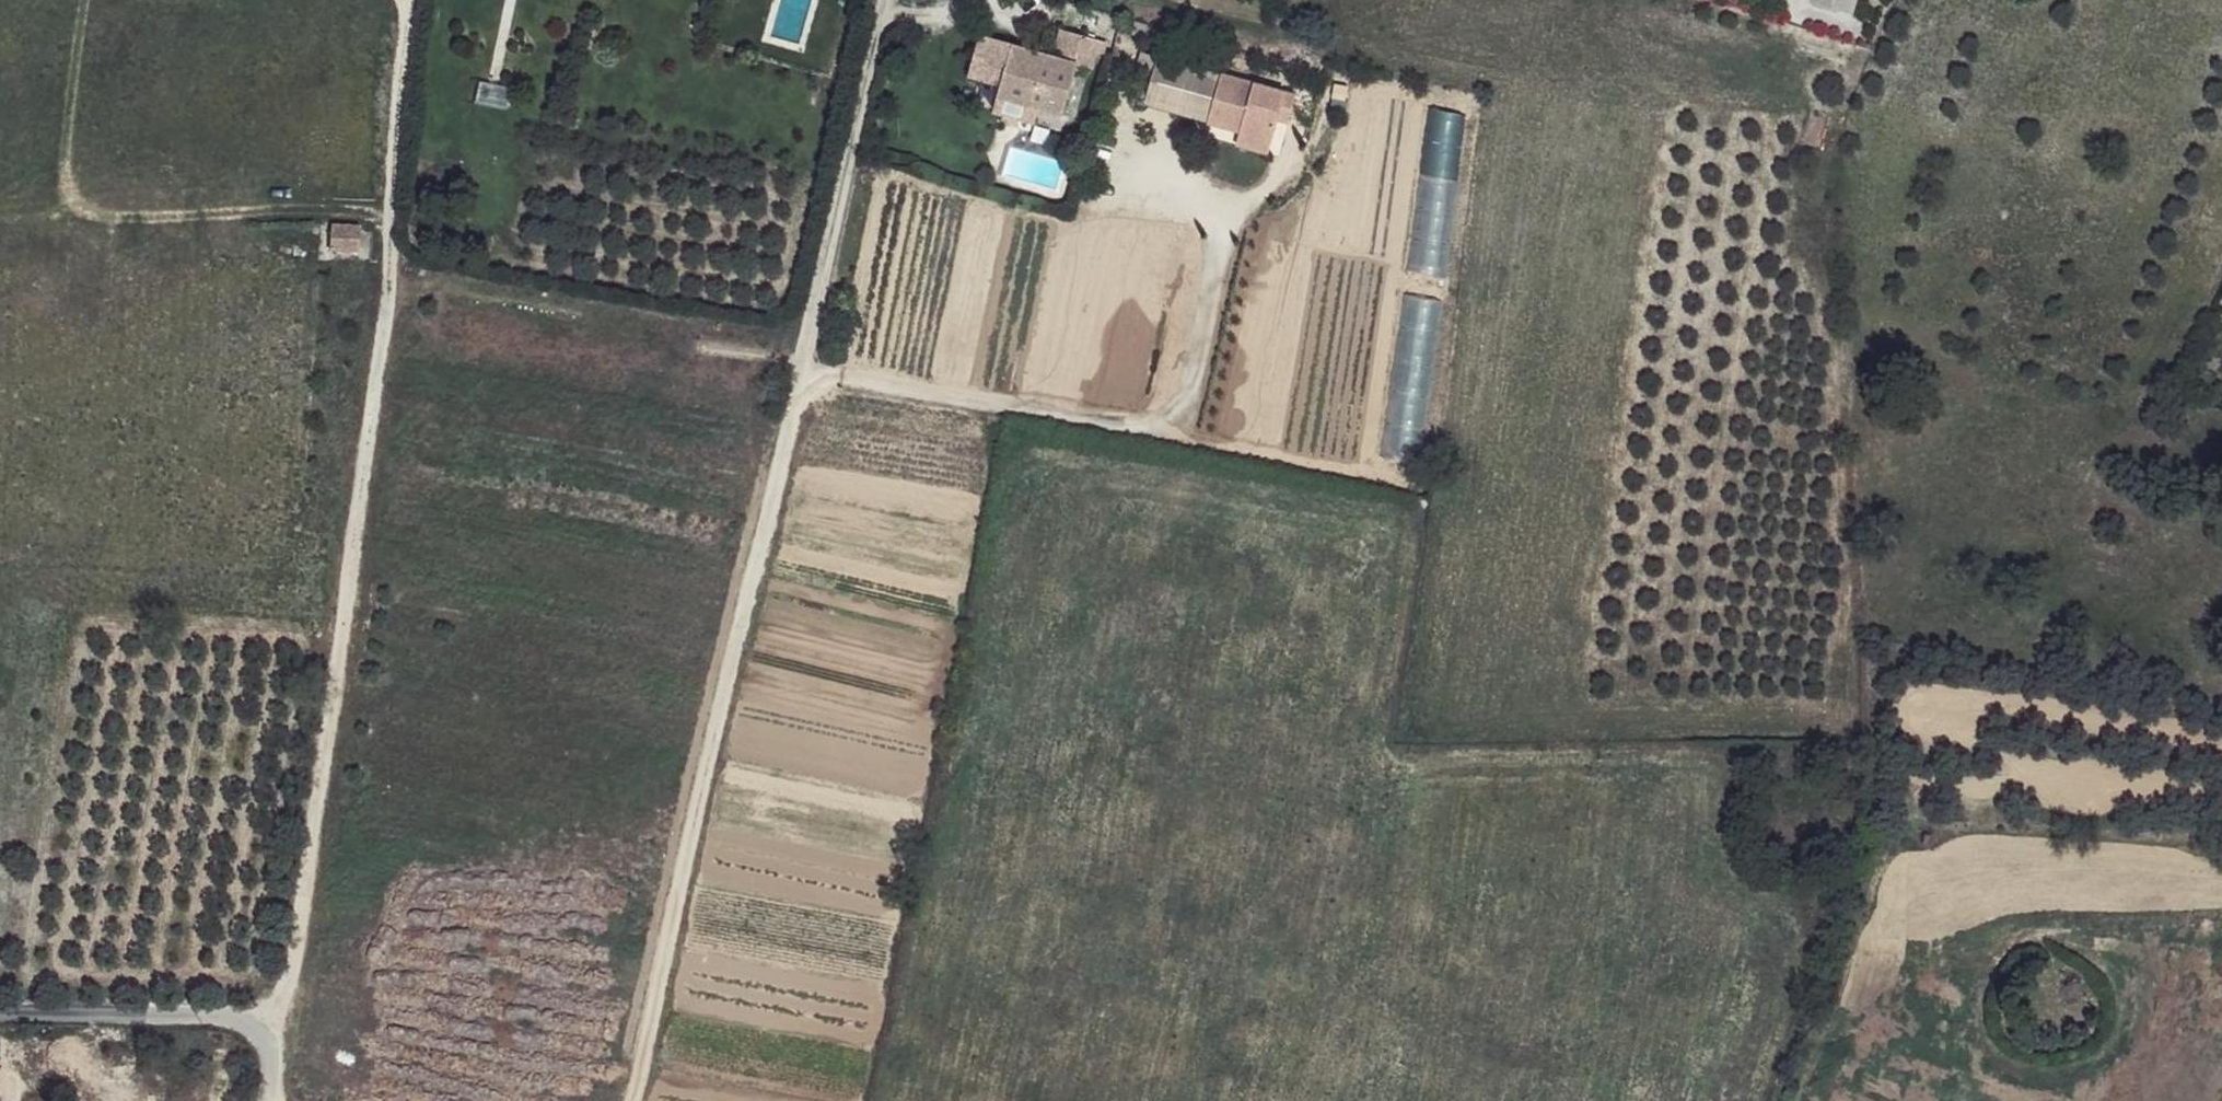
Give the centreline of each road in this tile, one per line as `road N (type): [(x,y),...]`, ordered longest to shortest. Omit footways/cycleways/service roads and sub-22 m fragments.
road 1 (residential): [(412,0),(418,30),(375,474),(292,1023)]
road 2 (residential): [(292,1023),(0,1015)]

